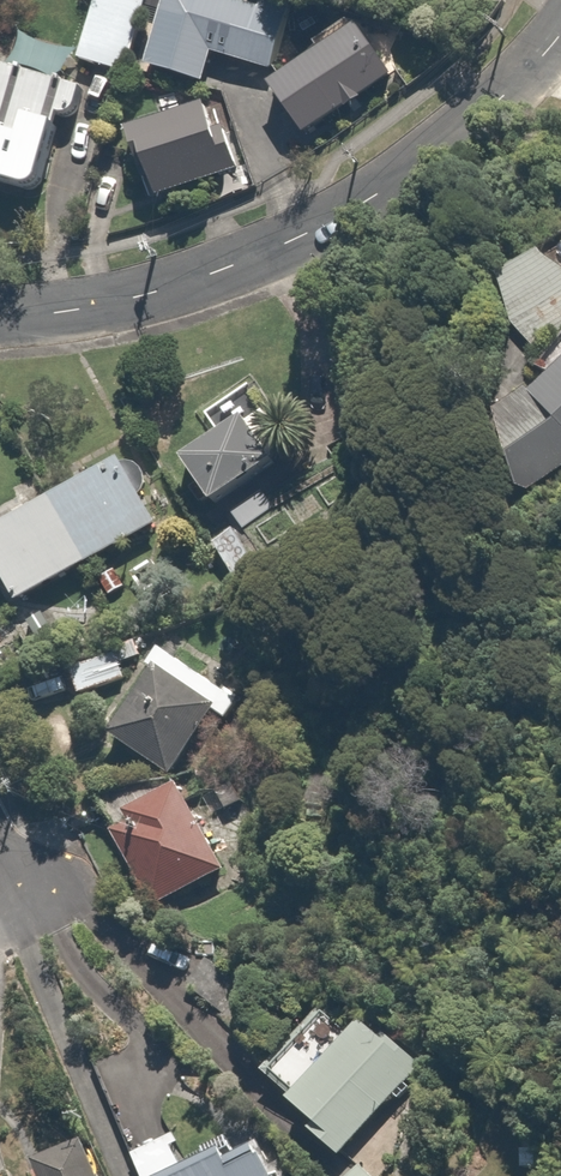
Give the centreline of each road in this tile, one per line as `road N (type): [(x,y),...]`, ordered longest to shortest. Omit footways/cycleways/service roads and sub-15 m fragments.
road 1 (residential): [(0,318),(150,295),(301,236),(437,154),(560,35)]

